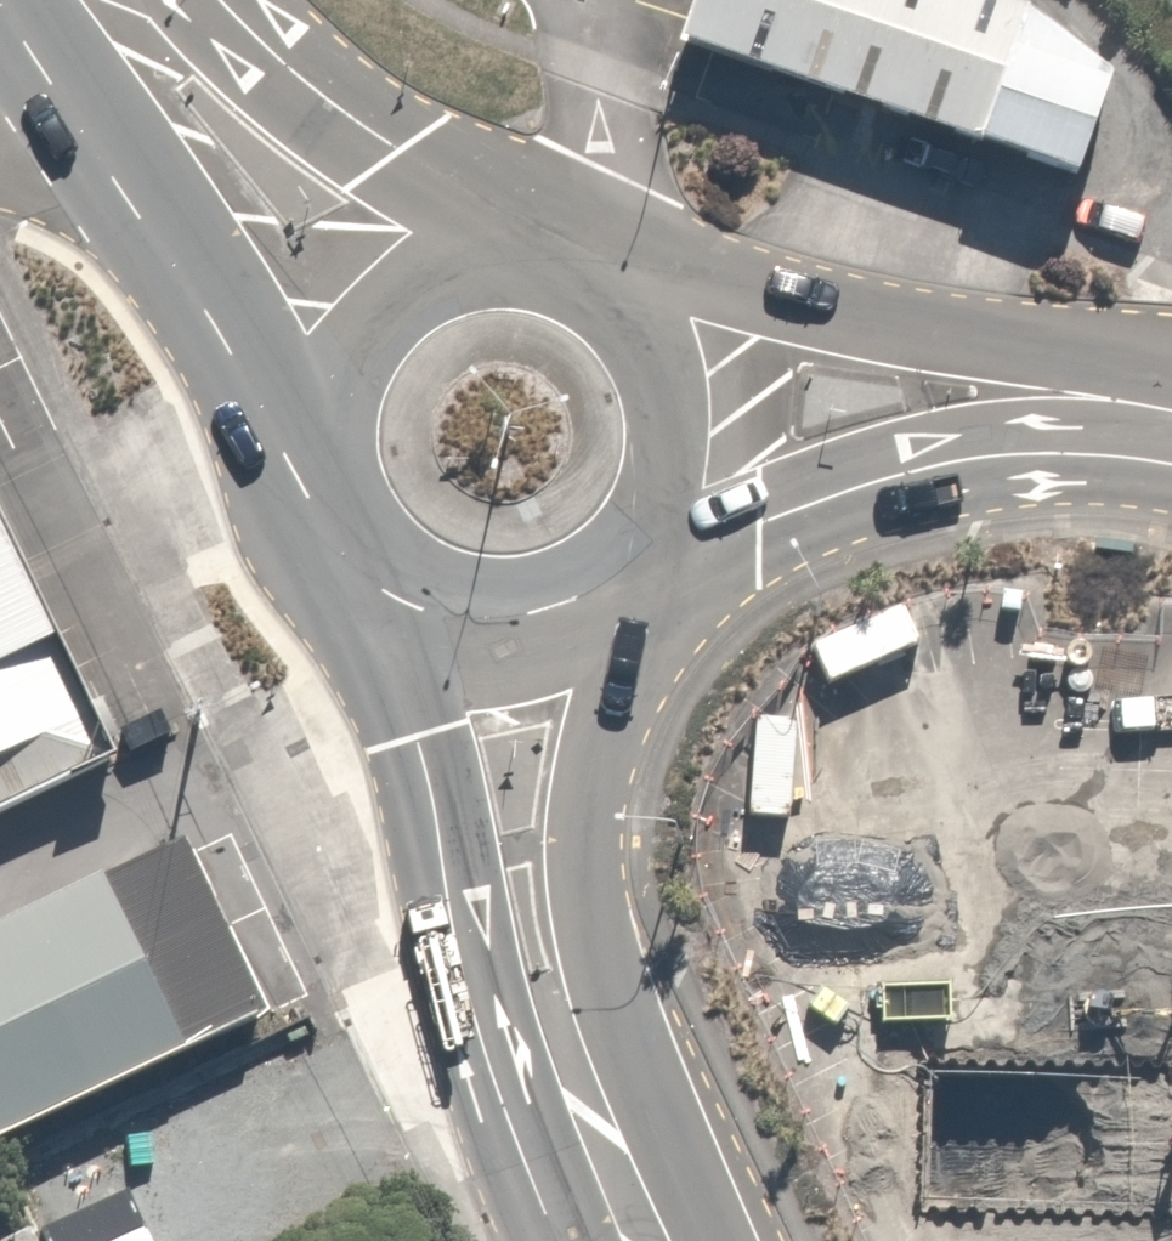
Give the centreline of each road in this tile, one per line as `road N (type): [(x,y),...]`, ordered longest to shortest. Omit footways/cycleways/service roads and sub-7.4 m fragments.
road 1 (secondary): [(600,1162),(470,911),(410,701),(386,639),(347,577)]
road 2 (secondary): [(661,571),(623,640),(589,810),(581,926),(600,1162)]
road 3 (secondary): [(604,246),(1171,407)]
road 4 (secondary): [(1171,437),(955,464),(785,516),(661,571)]
road 5 (secondary): [(293,474),(67,0)]
road 6 (secondary): [(130,0),(398,154),(551,226)]
road 7 (secondary): [(293,474),(291,410),(303,356),(333,302),(378,259),(434,231),(551,226)]
road 8 (secondary): [(604,246),(658,288),(695,345),(713,411),(708,479),(661,571)]
road 9 (secondary): [(661,571),(589,624),(541,639),(490,643),(393,615),(347,577)]

